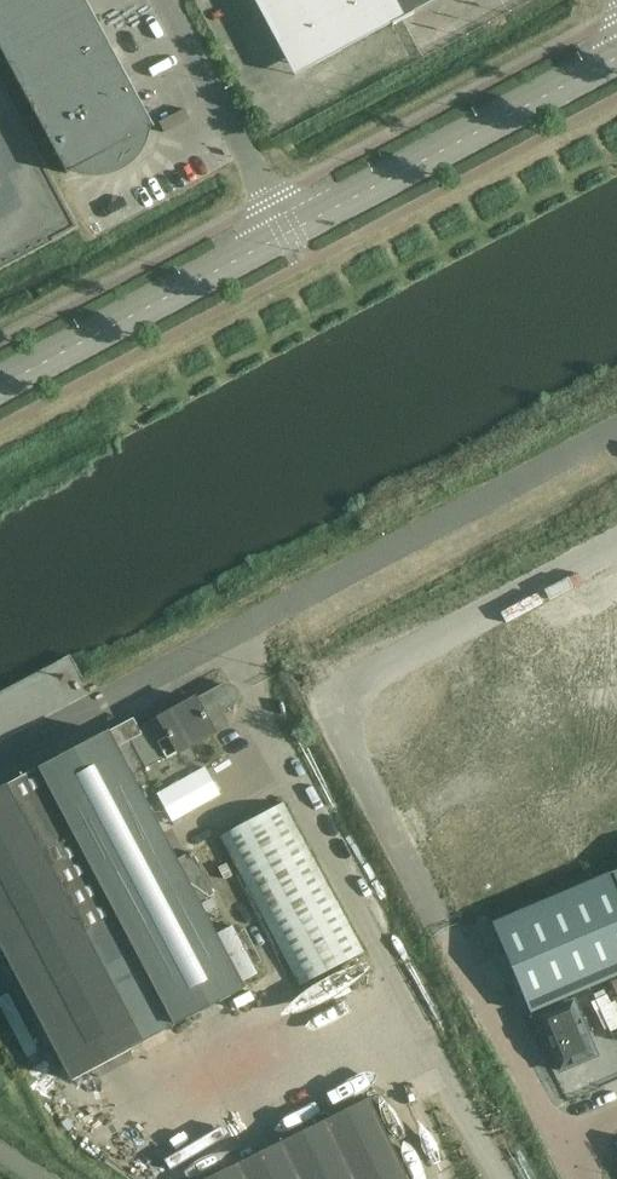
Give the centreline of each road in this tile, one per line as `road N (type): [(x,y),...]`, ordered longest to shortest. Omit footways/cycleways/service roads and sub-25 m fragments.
road 1 (unclassified): [(0,757),(616,431)]
road 2 (unclassified): [(284,238),(616,55)]
road 3 (unclassified): [(0,385),(284,238)]
road 4 (unclassified): [(153,0),(284,238)]
road 5 (unclassified): [(562,1145),(450,930)]

